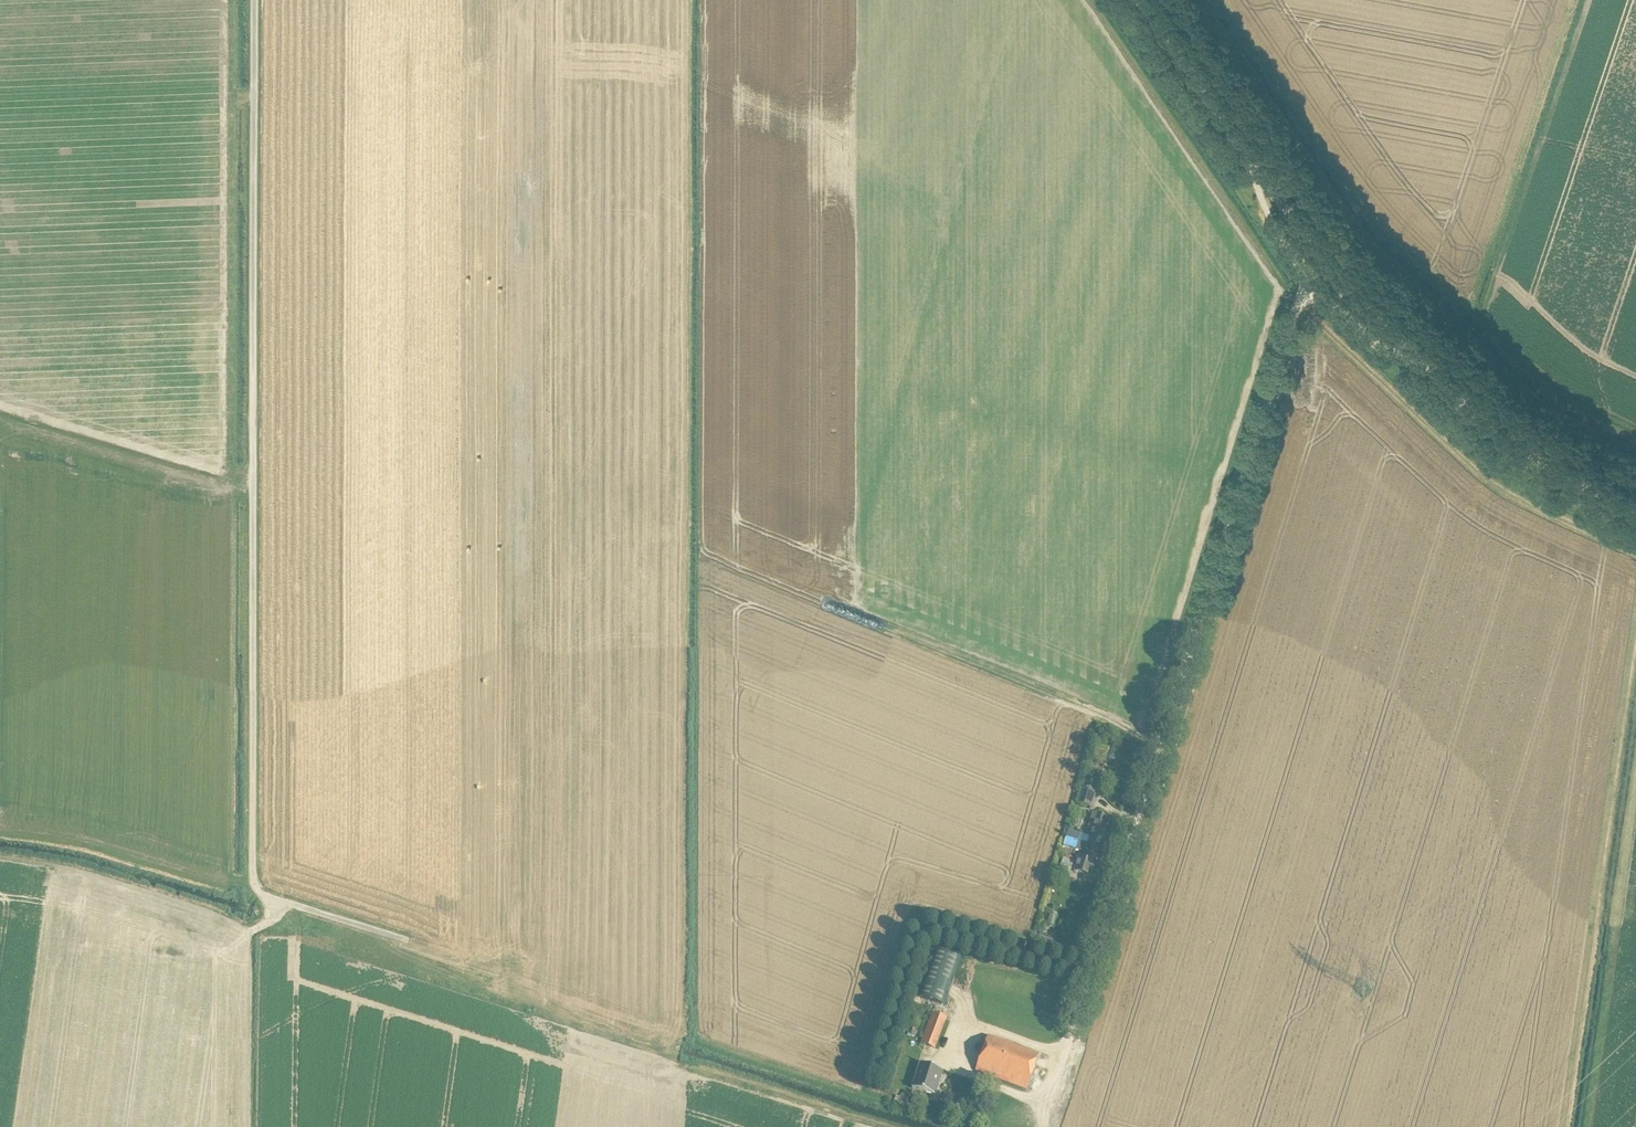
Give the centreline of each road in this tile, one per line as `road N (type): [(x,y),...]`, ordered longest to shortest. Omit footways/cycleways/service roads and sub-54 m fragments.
road 1 (track): [(406,940),(274,899),(255,884),(254,0)]
road 2 (unclassified): [(1173,738),(1306,283)]
road 3 (unclassified): [(1422,366),(1328,268),(1243,158)]
road 4 (unclassified): [(1635,513),(1529,459),(1422,366)]
road 5 (unclassified): [(1243,158),(1137,0)]
road 6 (unclassified): [(1422,366),(1362,333),(1306,283)]
road 7 (unclassified): [(1306,283),(1243,158)]

